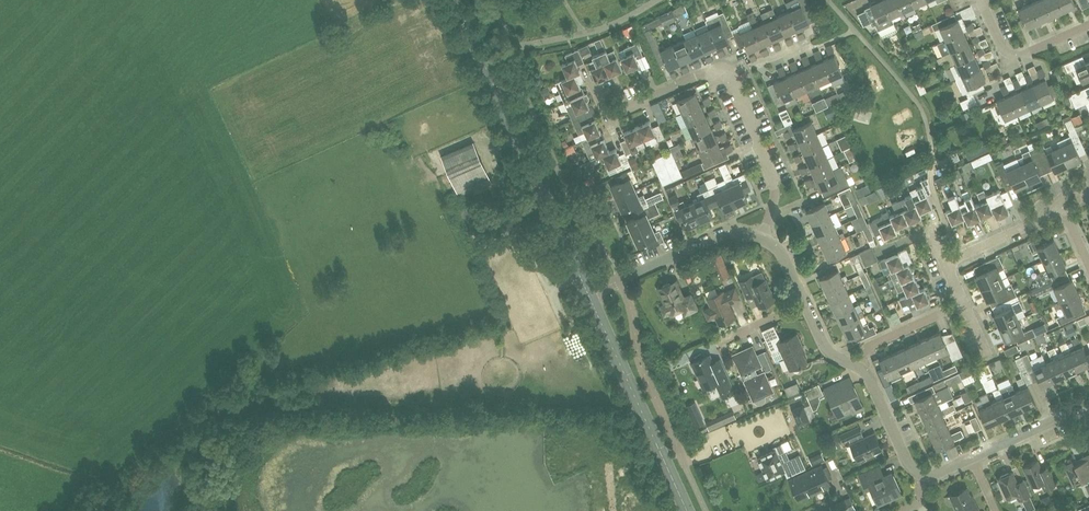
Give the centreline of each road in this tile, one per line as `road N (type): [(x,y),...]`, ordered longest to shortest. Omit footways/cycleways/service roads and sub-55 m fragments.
road 1 (secondary): [(461,0),(588,295)]
road 2 (residential): [(762,238),(774,182),(732,79),(701,74),(606,118)]
road 3 (secondary): [(588,295),(687,510)]
road 4 (residential): [(688,468),(642,368),(620,279)]
road 5 (residential): [(620,279),(725,233),(762,238)]
road 6 (residential): [(1088,26),(1013,54),(983,0)]
road 7 (residential): [(1059,200),(1039,222),(944,263)]
road 8 (residential): [(857,366),(909,466),(923,475)]
road 9 (residential): [(857,366),(867,347),(963,304)]
road 10 (residential): [(974,457),(1073,413),(1088,415)]

